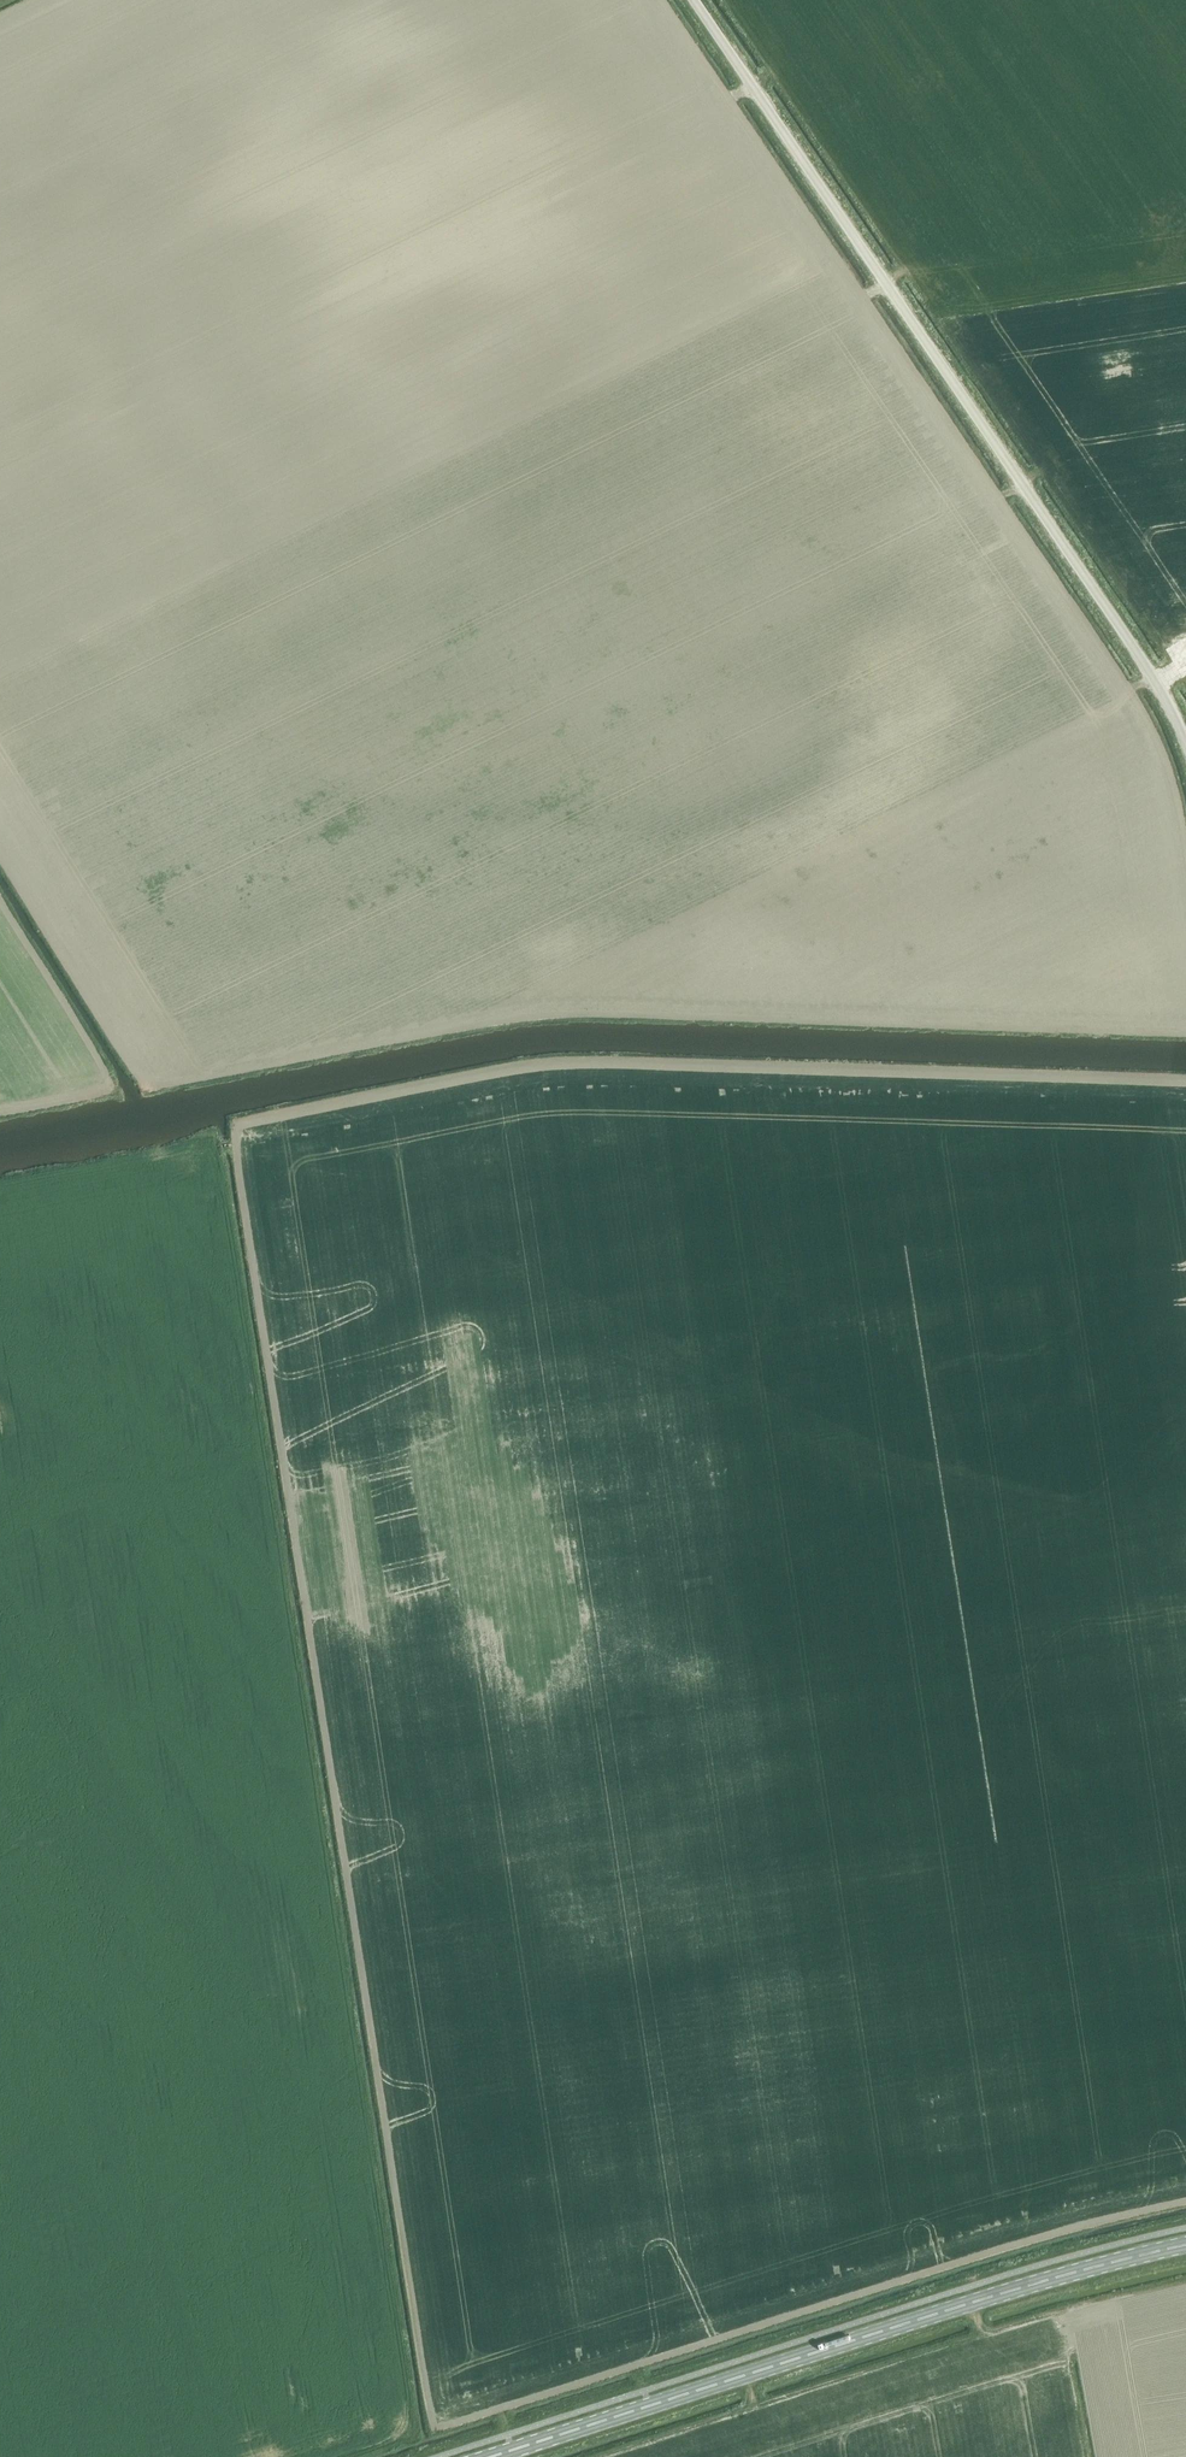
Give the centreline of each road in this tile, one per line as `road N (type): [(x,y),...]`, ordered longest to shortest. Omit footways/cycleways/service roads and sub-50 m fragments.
road 1 (unclassified): [(1185,744),(1146,667),(694,0)]
road 2 (primary): [(487,2456),(1029,2282),(1185,2244)]

